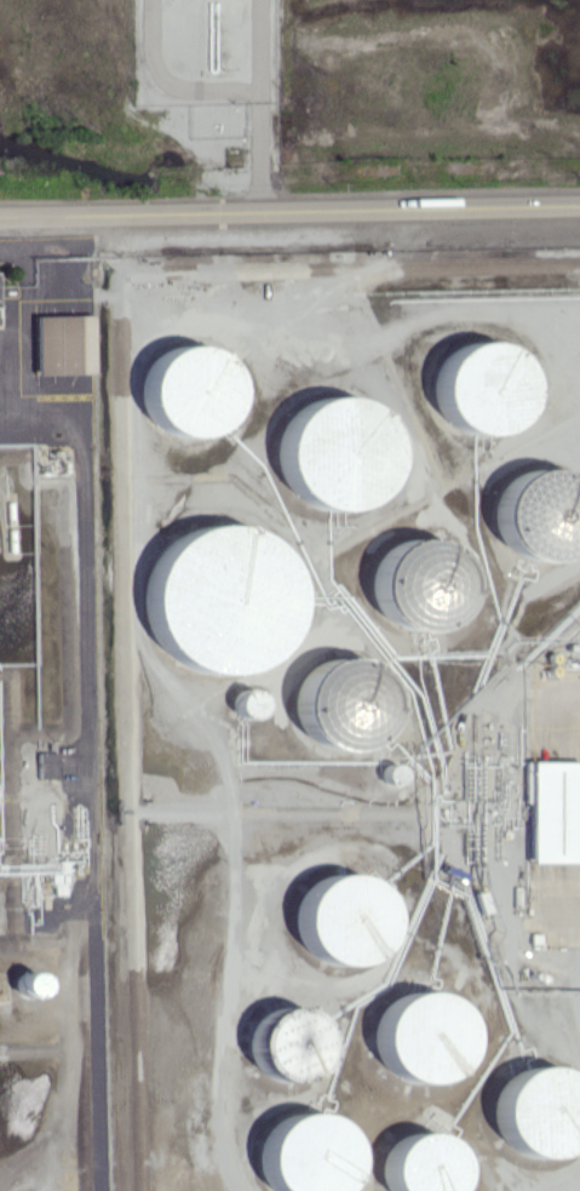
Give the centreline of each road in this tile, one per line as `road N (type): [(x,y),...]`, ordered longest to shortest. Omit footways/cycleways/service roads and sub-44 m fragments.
road 1 (tertiary): [(0,217),(579,207)]

